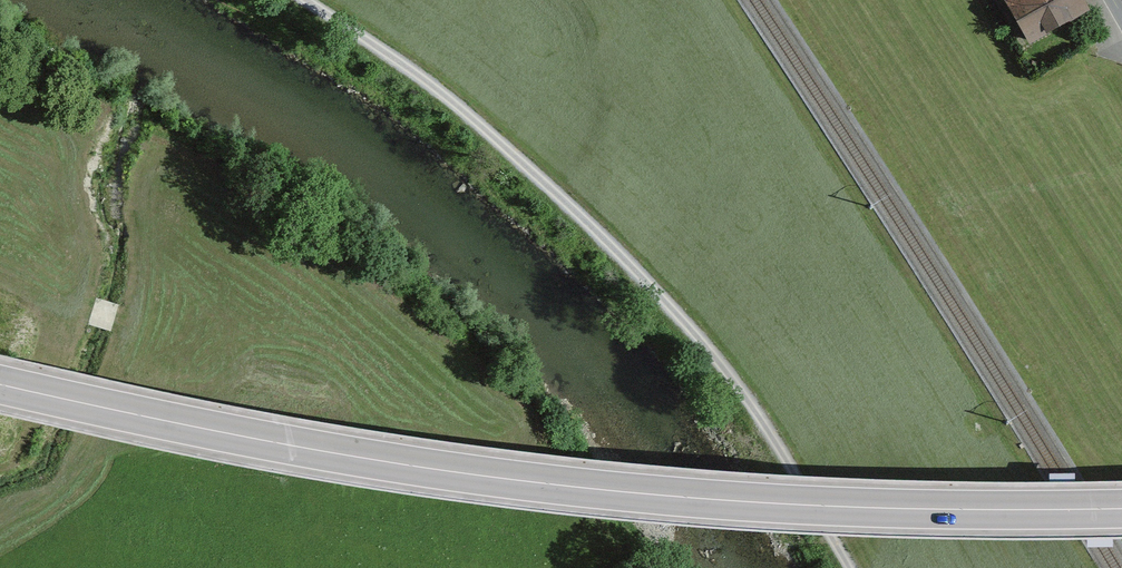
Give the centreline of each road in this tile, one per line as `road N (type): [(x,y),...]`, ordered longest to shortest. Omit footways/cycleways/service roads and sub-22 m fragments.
road 1 (trunk): [(1121,507),(894,507),(537,480),(222,431),(0,381)]
road 2 (track): [(305,0),(415,72),(595,225),(757,404),(853,567)]

